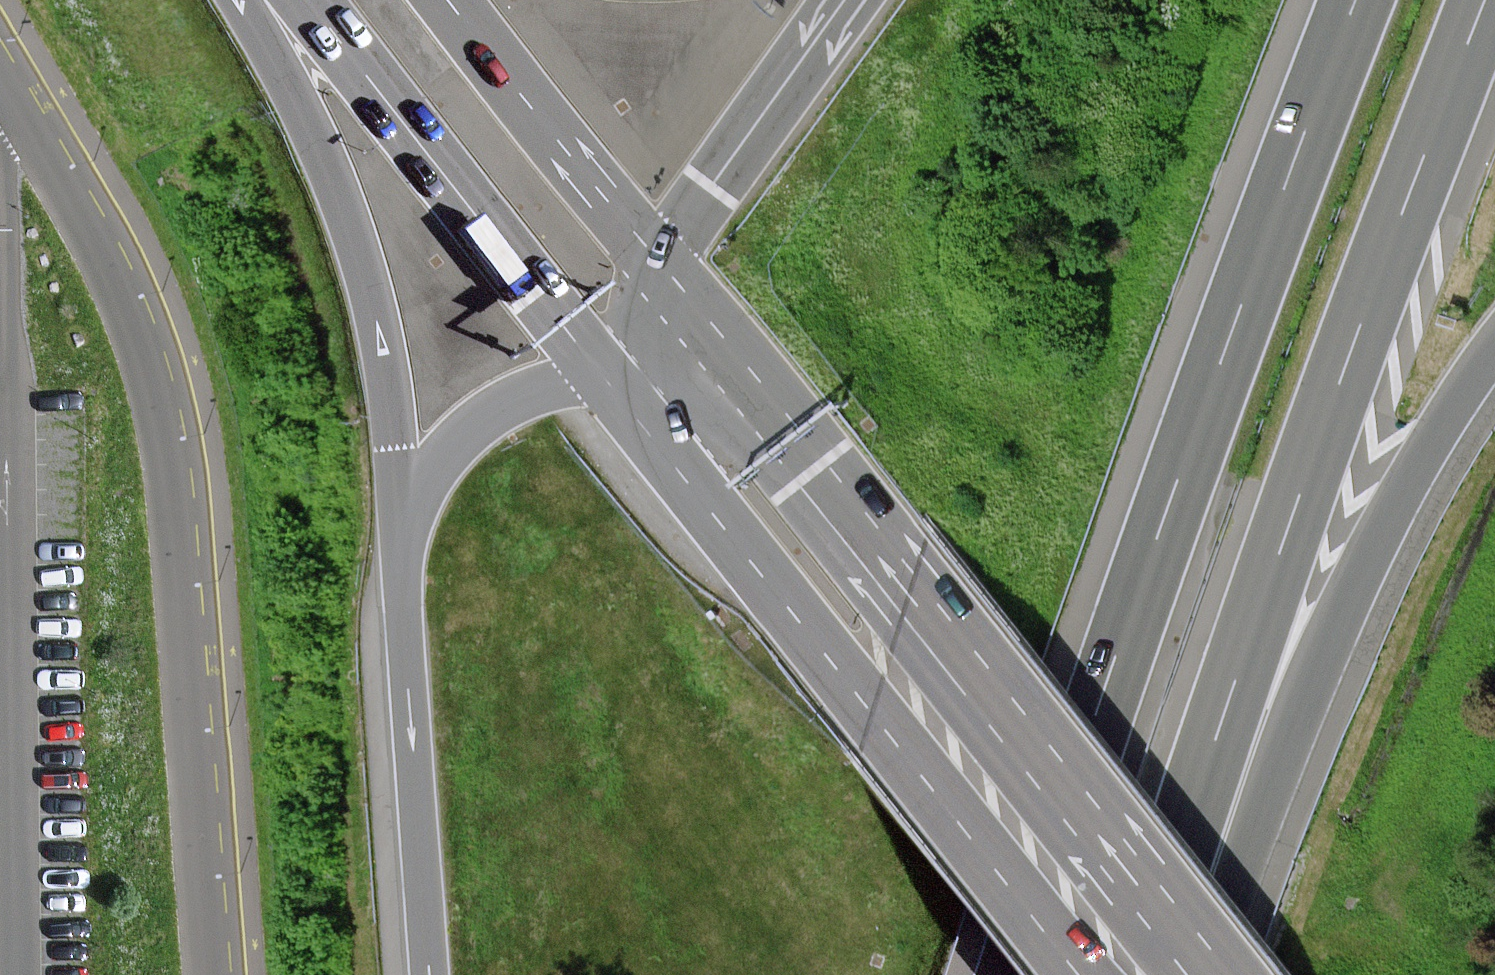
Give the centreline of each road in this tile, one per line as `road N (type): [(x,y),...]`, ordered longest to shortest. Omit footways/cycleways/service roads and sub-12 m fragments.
road 1 (motorway): [(1139,974),(1313,459),(1486,0)]
road 2 (motorway): [(1358,0),(1239,312),(1011,974)]
road 3 (unclassified): [(208,974),(176,514),(154,381),(107,264),(0,85)]
road 4 (primary): [(607,379),(1080,974)]
road 5 (primary): [(1223,974),(756,396)]
road 6 (motorway): [(1201,974),(1337,632),(1431,446),(1494,354)]
road 7 (motorway): [(244,0),(335,192),(367,287),(386,380),(399,525)]
road 8 (primary): [(302,0),(607,379)]
road 9 (motorway): [(399,525),(426,974)]
road 10 (primary): [(662,275),(449,0)]
road 11 (motorway): [(846,0),(662,275)]
road 12 (motorway): [(607,379),(547,388),(488,415),(444,458),(399,525)]
road 13 (primary): [(756,396),(662,275)]
road 14 (motorway): [(756,396),(607,379)]

